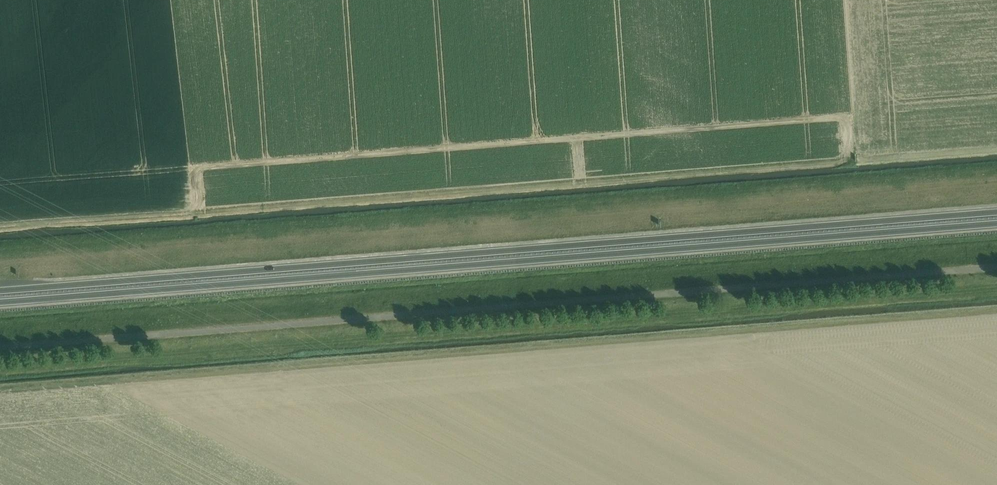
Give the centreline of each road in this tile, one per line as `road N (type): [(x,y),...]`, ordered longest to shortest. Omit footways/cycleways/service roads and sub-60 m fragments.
road 1 (trunk): [(0,303),(996,224)]
road 2 (trunk): [(996,213),(0,292)]

